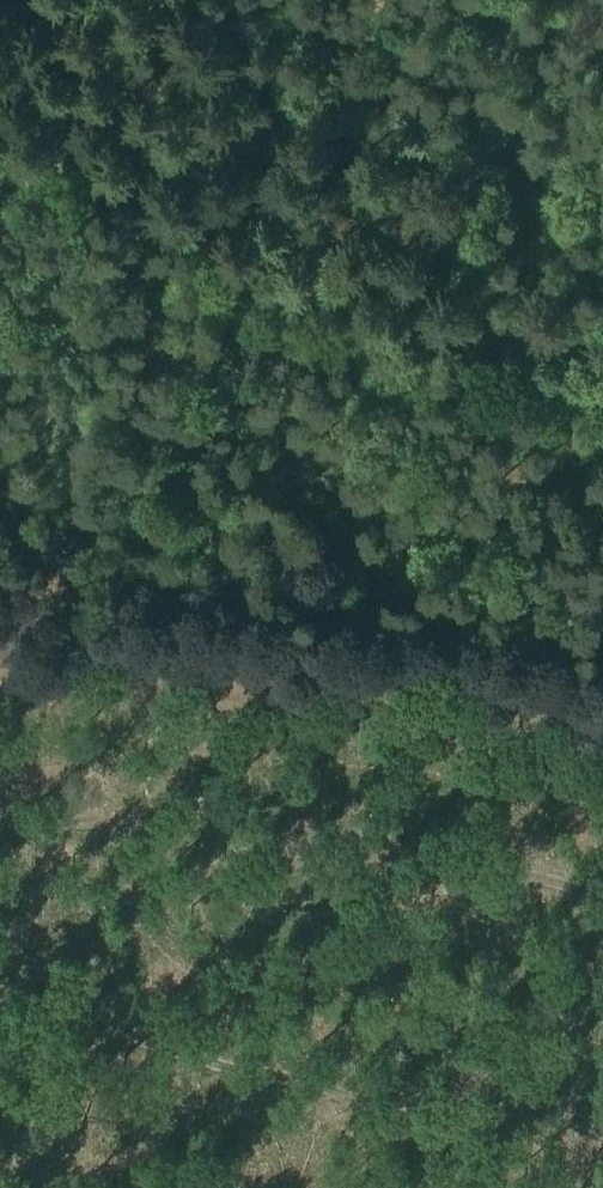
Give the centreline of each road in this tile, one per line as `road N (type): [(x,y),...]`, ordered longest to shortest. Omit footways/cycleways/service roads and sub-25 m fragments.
road 1 (track): [(602,698),(500,668),(0,624)]

